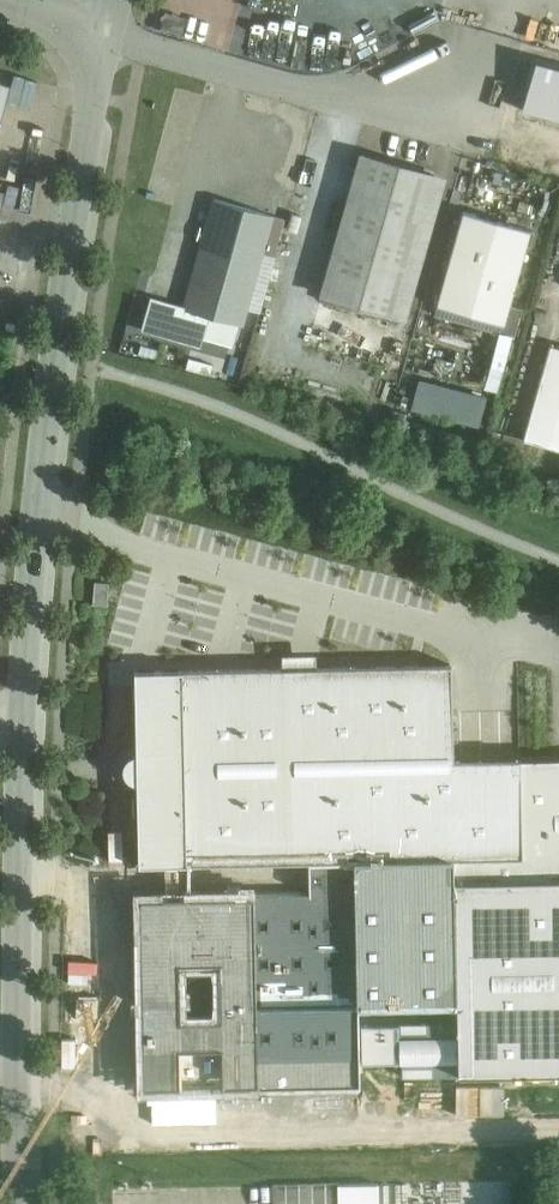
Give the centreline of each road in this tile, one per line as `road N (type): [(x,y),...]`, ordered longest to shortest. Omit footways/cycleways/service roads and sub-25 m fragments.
road 1 (residential): [(20,1203),(22,682),(35,513),(98,43)]

